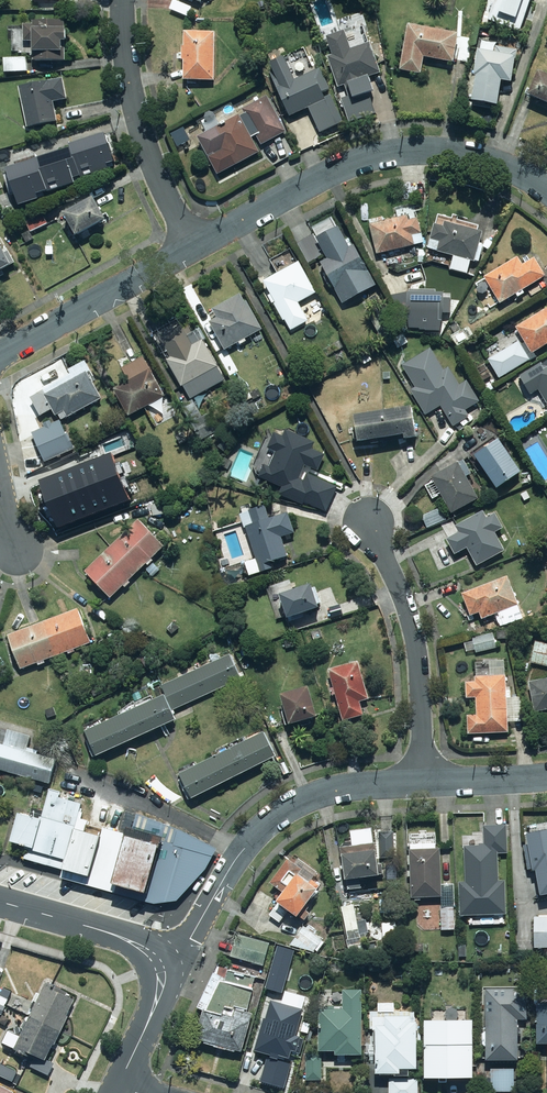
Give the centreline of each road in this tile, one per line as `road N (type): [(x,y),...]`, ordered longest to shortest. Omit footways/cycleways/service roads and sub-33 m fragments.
road 1 (residential): [(546,188),(494,162),(447,152),(373,155),(194,244)]
road 2 (residential): [(164,962),(188,944),(240,855),(286,810),(331,790),(423,782)]
road 3 (residential): [(423,782),(418,652),(372,523)]
road 4 (residential): [(194,244),(146,143),(125,0)]
road 5 (residential): [(194,244),(0,363)]
road 6 (residential): [(0,901),(136,939),(164,962)]
road 7 (residential): [(164,962),(162,996),(119,1086)]
road 8 (residential): [(423,782),(546,776)]

